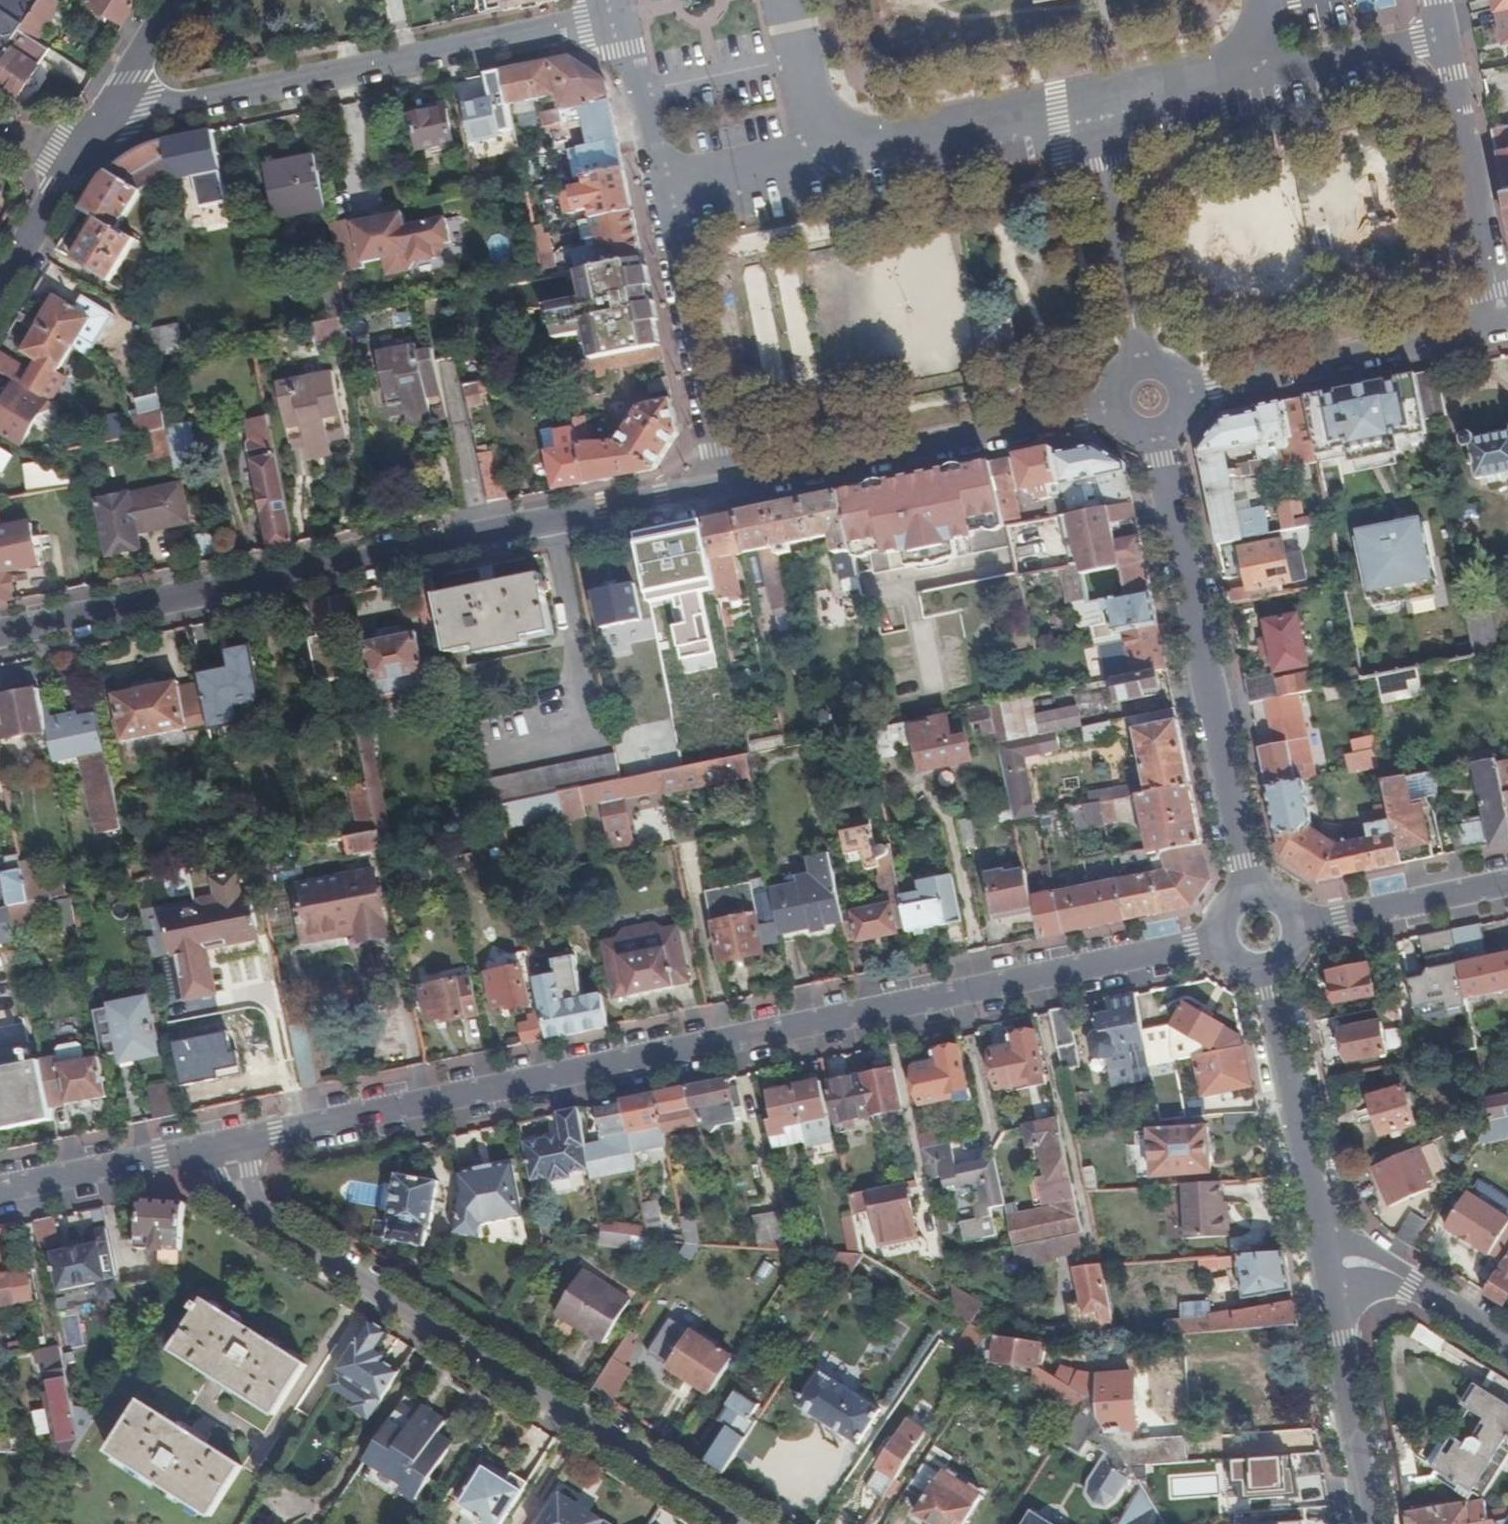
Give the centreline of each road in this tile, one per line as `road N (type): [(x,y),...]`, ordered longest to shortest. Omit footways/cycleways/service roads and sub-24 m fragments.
road 1 (residential): [(1223,939),(228,1143)]
road 2 (residential): [(0,636),(719,490)]
road 3 (residential): [(228,1143),(252,1207),(744,1523)]
road 4 (residential): [(107,122),(619,16)]
road 5 (residential): [(1157,438),(1252,900)]
road 6 (residential): [(719,490),(1112,406)]
road 7 (residential): [(1189,390),(1501,326)]
road 8 (residential): [(657,196),(719,490)]
road 9 (residential): [(1266,970),(1321,1265)]
road 10 (residential): [(1501,326),(1444,34)]
road 11 (tertiary): [(822,162),(1088,107)]
road 12 (residential): [(1321,1265),(1367,1523)]
road 13 (tertiary): [(1088,107),(1141,361)]
road 14 (residential): [(228,1143),(0,1190)]
road 15 (residential): [(1507,882),(1293,924)]
road 16 (residential): [(1507,1344),(1366,1261),(1321,1265)]
road 17 (residential): [(1244,73),(1444,34)]
road 18 (residential): [(619,16),(657,196)]
road 19 (residential): [(657,196),(822,162)]
road 20 (tertiary): [(788,0),(822,162)]
road 21 (tertiary): [(1088,107),(1244,73)]
road 22 (tertiary): [(182,0),(107,122)]
road 23 (tertiary): [(74,175),(0,297)]

